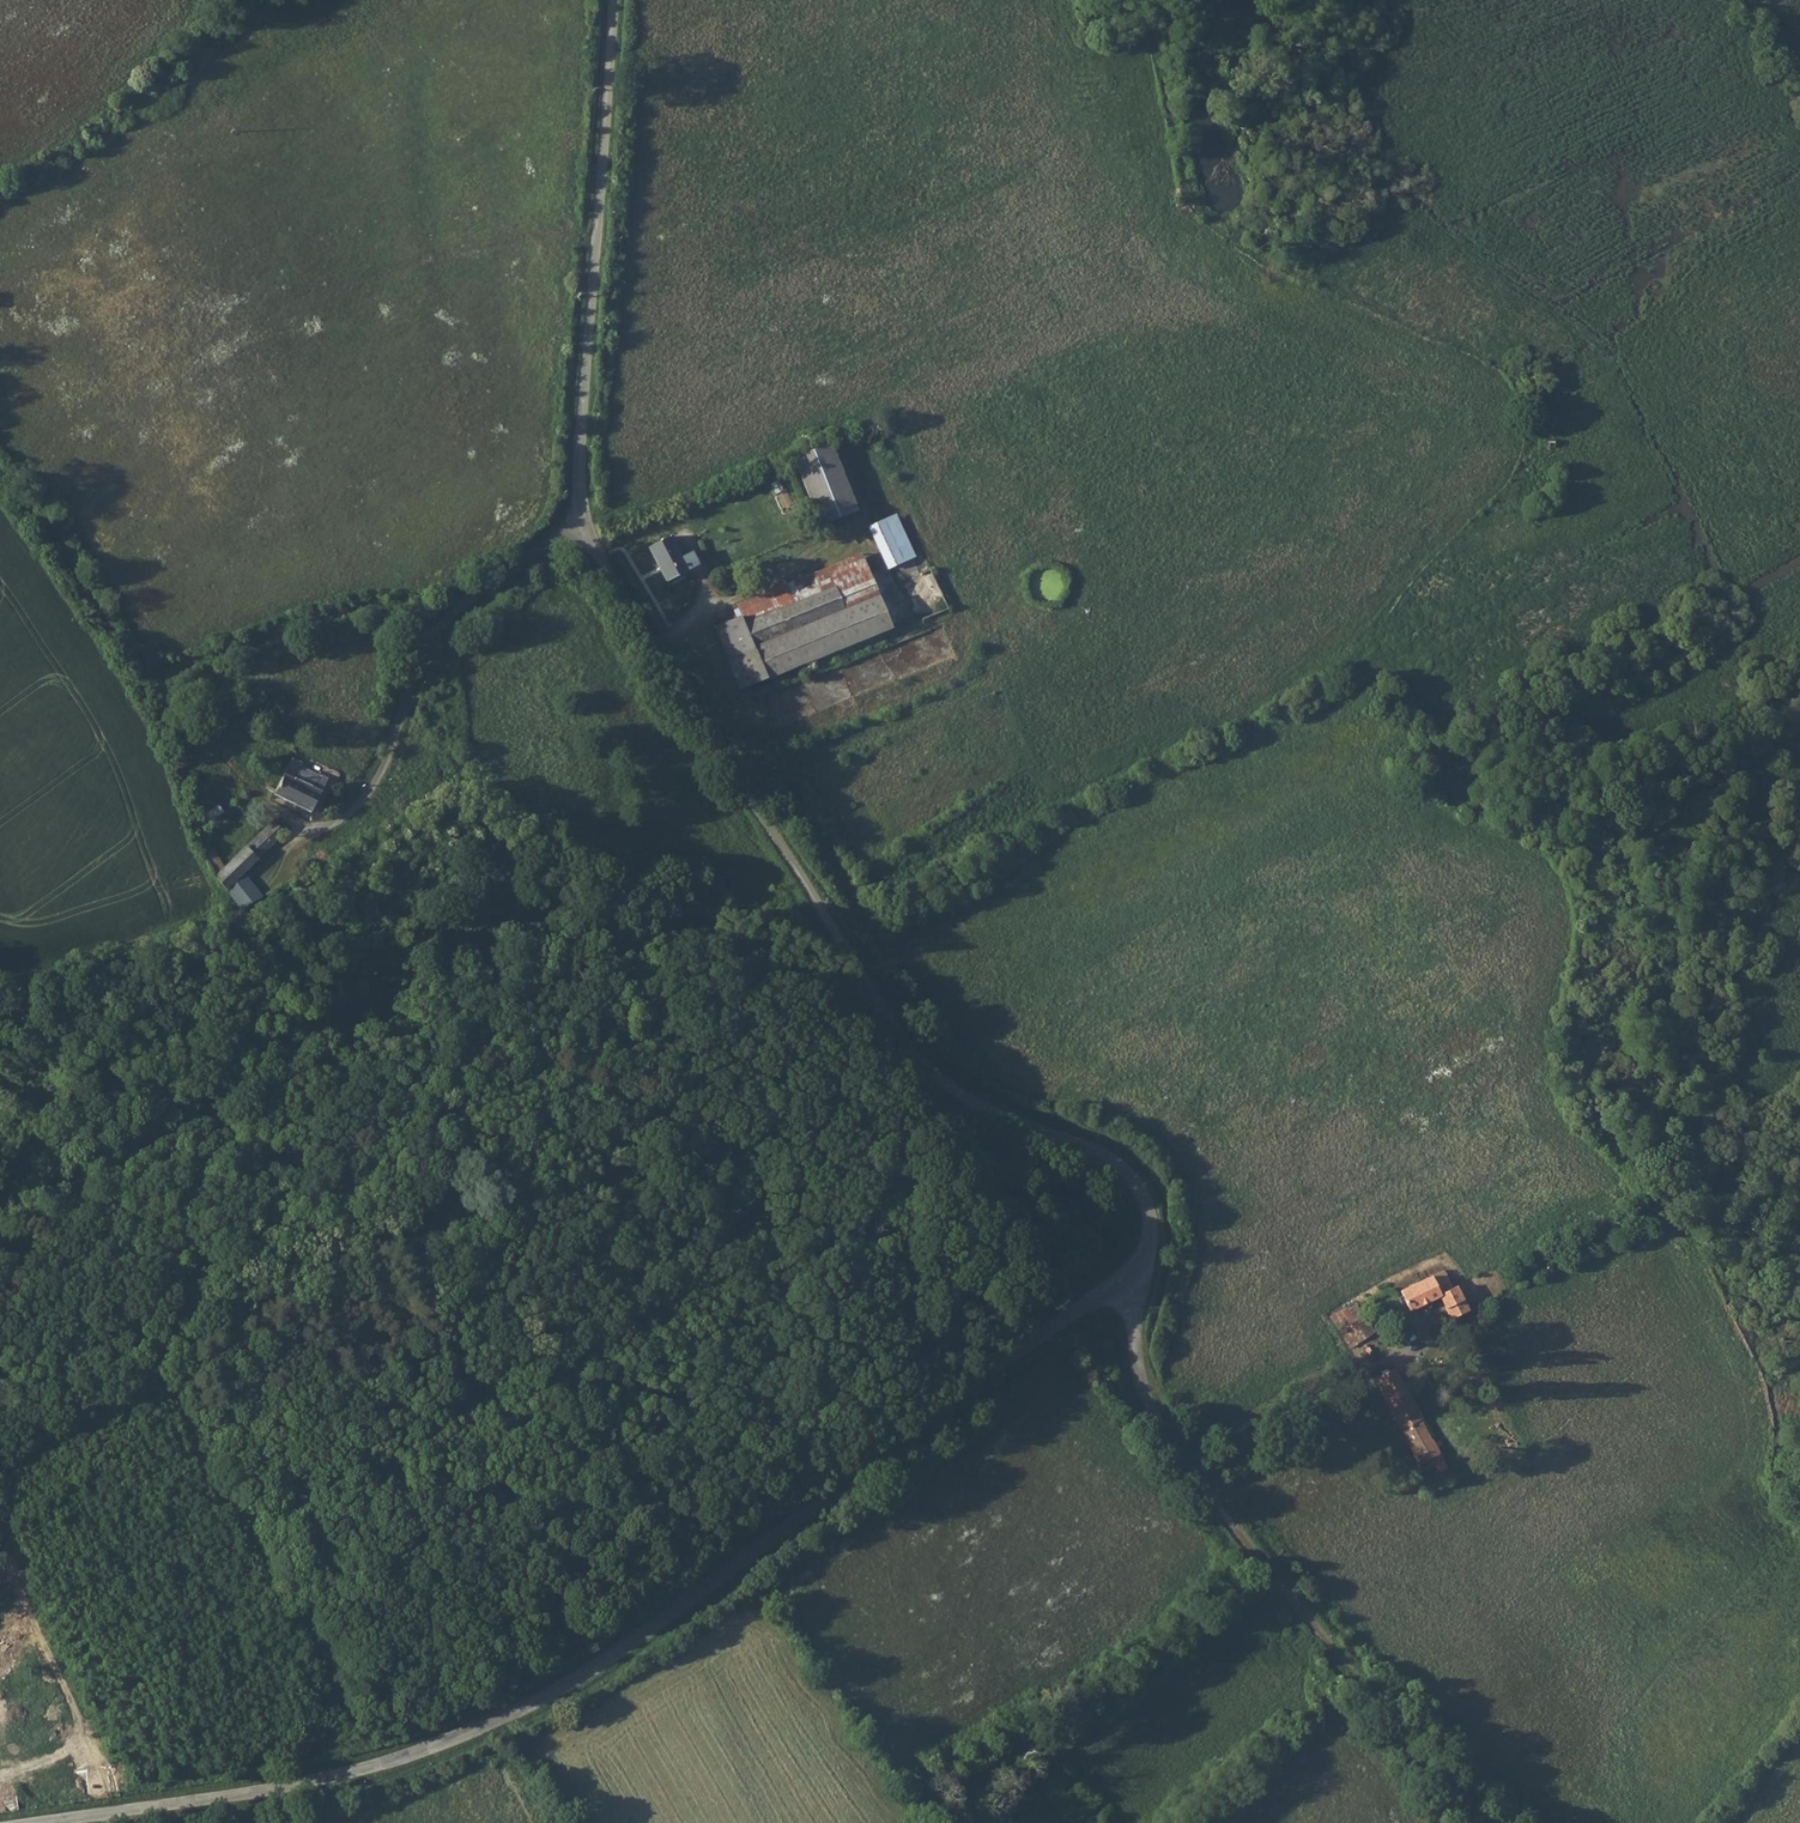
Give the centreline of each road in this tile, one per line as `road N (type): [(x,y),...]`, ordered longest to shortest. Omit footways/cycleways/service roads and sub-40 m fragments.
road 1 (unclassified): [(59,1822),(278,1793),(410,1759),(582,1680),(1147,1263),(1155,1239),(1149,1211),(1120,1168),(988,1112),(916,1054),(585,531)]
road 2 (track): [(1491,1822),(1242,1542),(1173,1443),(1136,1368),(1127,1278)]
road 3 (unclassified): [(585,531),(580,459),(613,0)]
road 4 (residential): [(585,531),(561,539),(430,637),(381,780),(353,813),(299,837)]
road 5 (track): [(430,637),(370,608),(172,673),(145,674)]

